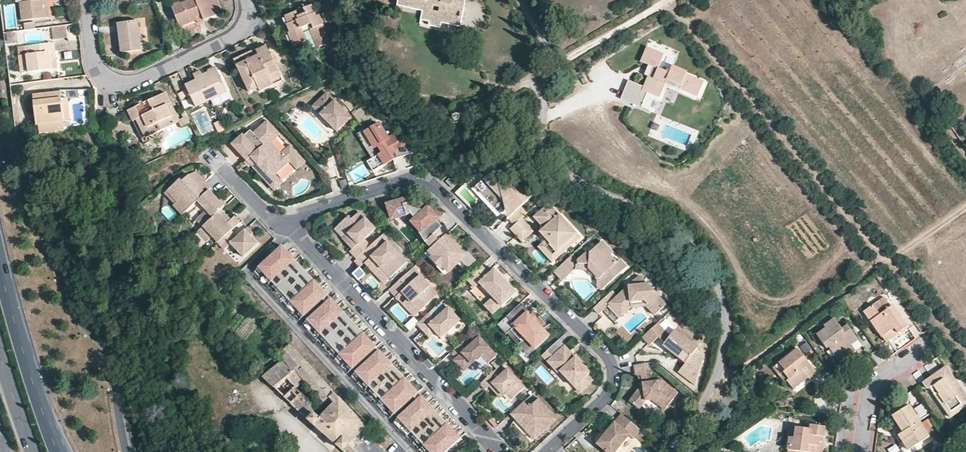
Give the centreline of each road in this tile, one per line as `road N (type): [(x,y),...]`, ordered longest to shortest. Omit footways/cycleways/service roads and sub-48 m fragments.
road 1 (residential): [(293,227),(302,216),(429,182),(611,360),(609,391),(544,451)]
road 2 (residential): [(544,72),(544,144),(553,169),(655,214),(696,256),(718,299),(718,380),(677,451)]
road 3 (track): [(668,4),(885,261),(965,212)]
road 4 (residential): [(0,122),(77,318),(111,360),(126,451)]
road 5 (residential): [(293,227),(495,451)]
road 6 (residential): [(247,0),(248,16),(232,37),(125,84),(100,76),(92,61),(84,0)]
road 7 (track): [(674,0),(462,117)]
road 8 (primary): [(57,451),(0,270)]
road 9 (residential): [(862,451),(870,389),(924,349)]

